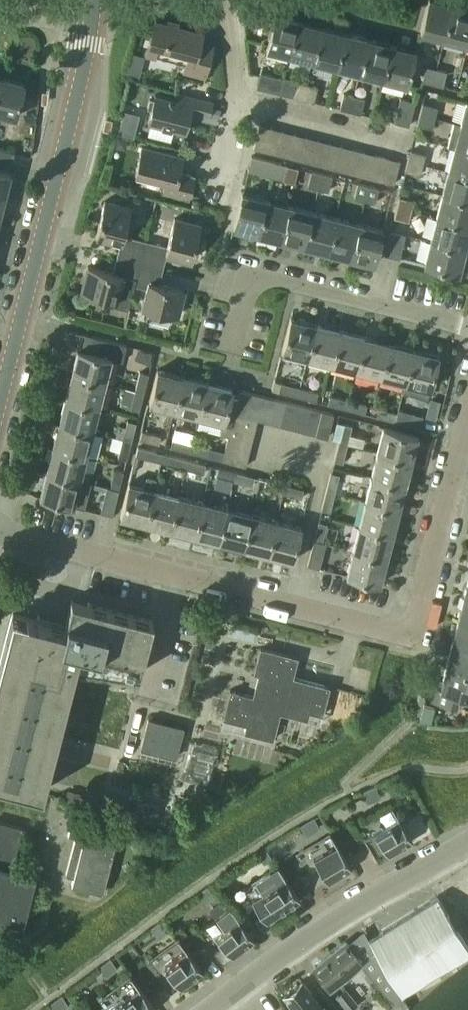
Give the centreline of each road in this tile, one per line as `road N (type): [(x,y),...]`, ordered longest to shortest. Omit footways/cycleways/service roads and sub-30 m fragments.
road 1 (residential): [(0,532),(410,638),(467,415)]
road 2 (tertiary): [(0,400),(94,0)]
road 3 (residential): [(467,324),(251,270),(228,354)]
road 4 (residential): [(212,1009),(346,913),(467,844)]
road 5 (residential): [(407,146),(238,100)]

